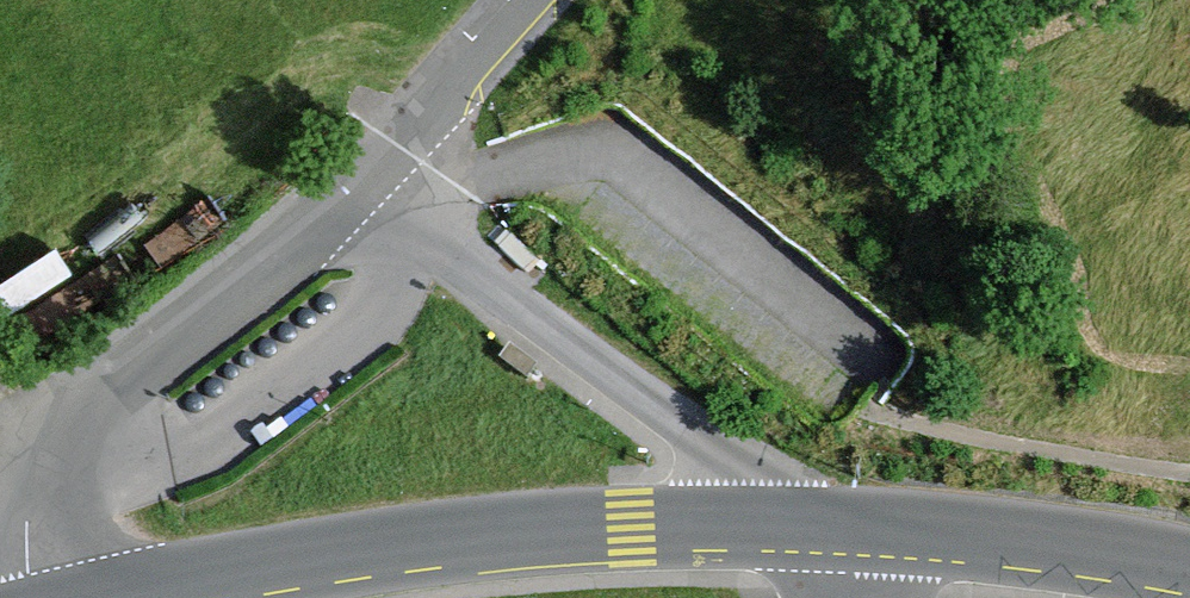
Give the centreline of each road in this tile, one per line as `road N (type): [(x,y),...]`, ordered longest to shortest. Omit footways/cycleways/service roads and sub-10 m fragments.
road 1 (tertiary): [(133,597),(300,562),(458,540),(630,528),(827,526)]
road 2 (residential): [(371,182),(46,440),(24,474),(24,597)]
road 3 (residential): [(371,182),(493,293),(827,526)]
road 4 (tertiary): [(827,526),(951,532),(1189,565)]
road 5 (residential): [(525,0),(371,182)]

